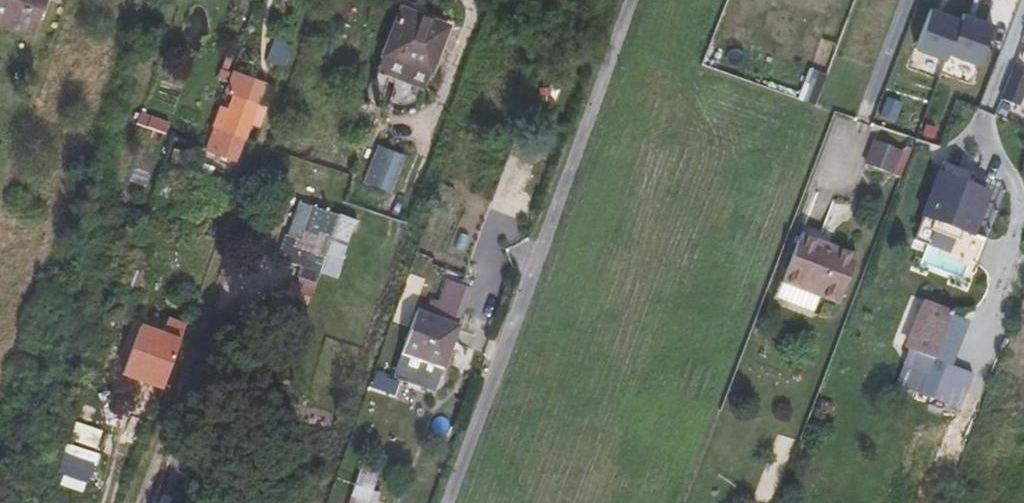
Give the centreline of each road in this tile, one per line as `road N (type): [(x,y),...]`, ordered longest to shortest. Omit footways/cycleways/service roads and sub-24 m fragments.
road 1 (residential): [(458,502),(640,0)]

